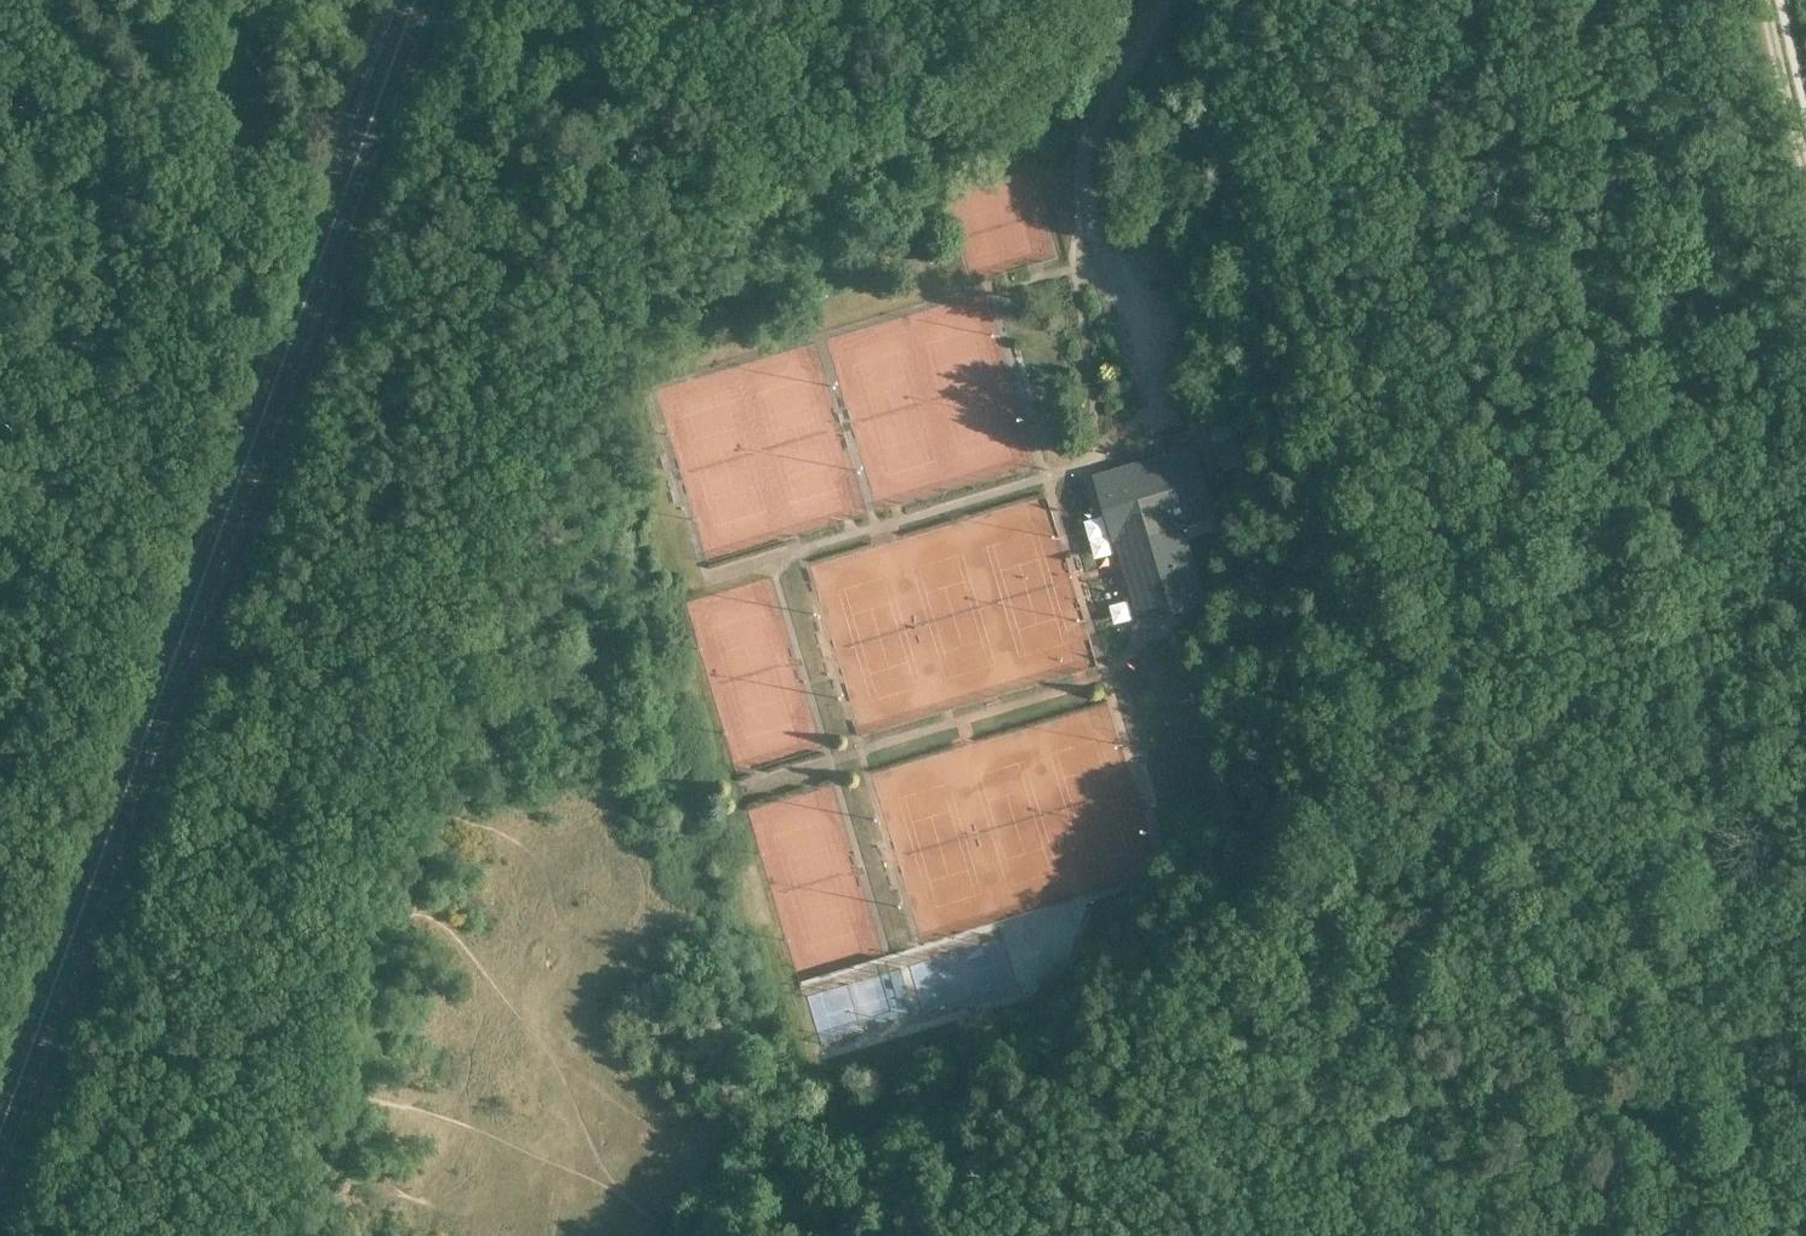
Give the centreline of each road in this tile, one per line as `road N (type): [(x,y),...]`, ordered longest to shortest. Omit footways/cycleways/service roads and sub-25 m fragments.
road 1 (secondary): [(0,1161),(96,918),(423,0)]
road 2 (track): [(50,0),(95,42),(243,140),(351,197)]

